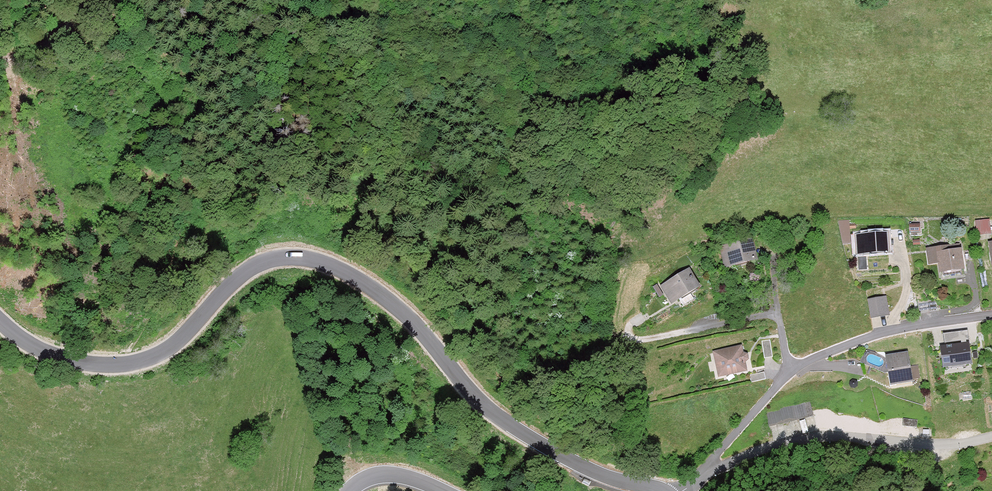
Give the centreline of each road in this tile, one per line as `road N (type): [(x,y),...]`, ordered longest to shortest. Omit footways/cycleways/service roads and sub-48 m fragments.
road 1 (tertiary): [(0,320),(68,360),(128,365),(175,344),(252,267),(292,256),(317,261),(408,319),(487,411),(522,435),(609,480),(663,490)]
road 2 (residential): [(691,482),(797,364),(873,333),(991,313)]
road 3 (residential): [(691,482),(804,440),(938,445),(991,436)]

